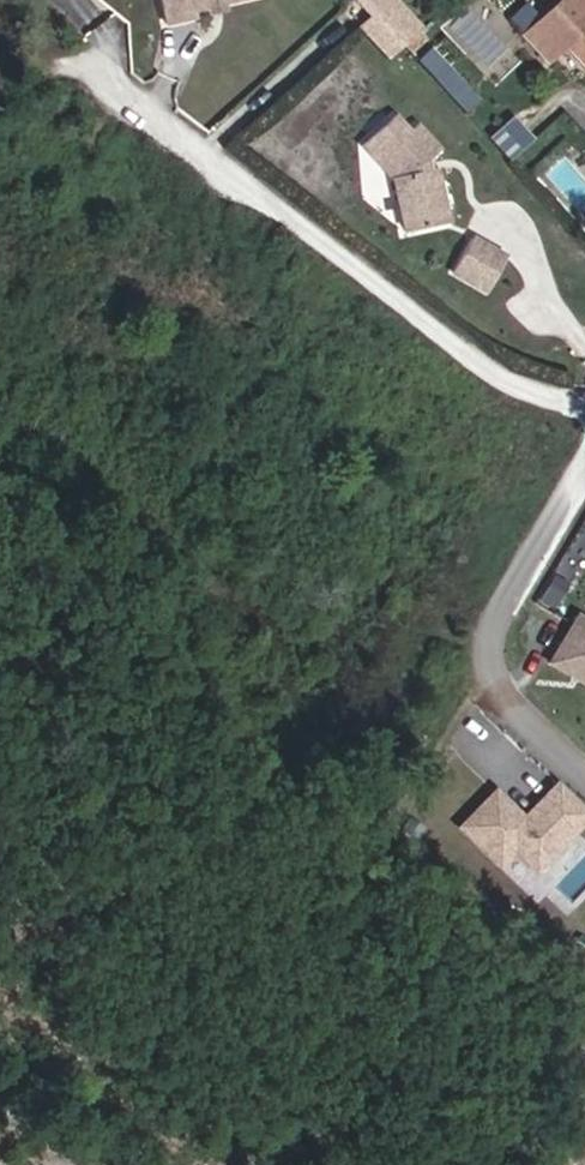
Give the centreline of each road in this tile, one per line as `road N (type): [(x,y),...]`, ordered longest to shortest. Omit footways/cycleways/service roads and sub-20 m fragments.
road 1 (residential): [(90,72),(503,377),(584,410)]
road 2 (residential): [(584,772),(505,697),(481,658),(488,622),(584,469)]

